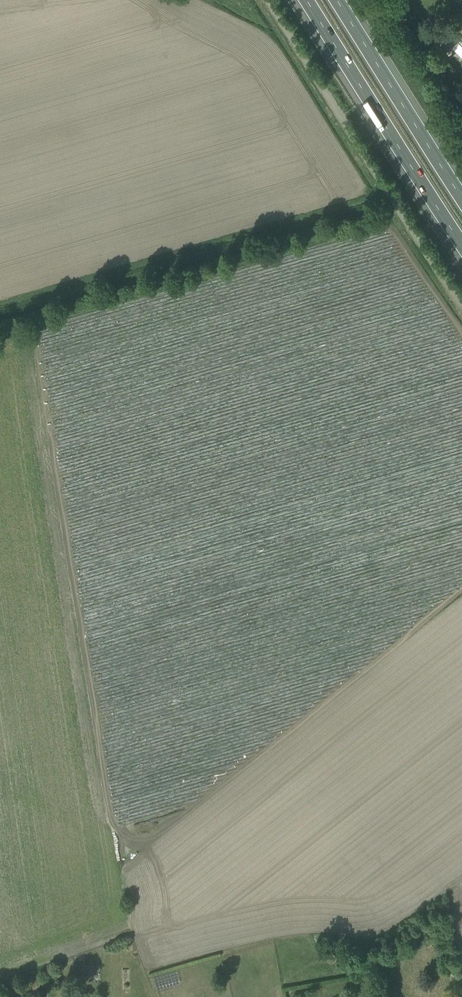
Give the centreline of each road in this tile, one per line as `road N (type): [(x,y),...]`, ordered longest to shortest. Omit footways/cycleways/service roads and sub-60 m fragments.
road 1 (unclassified): [(461,303),(268,0)]
road 2 (motorway): [(308,0),(461,243)]
road 3 (motorway): [(461,199),(337,0)]

